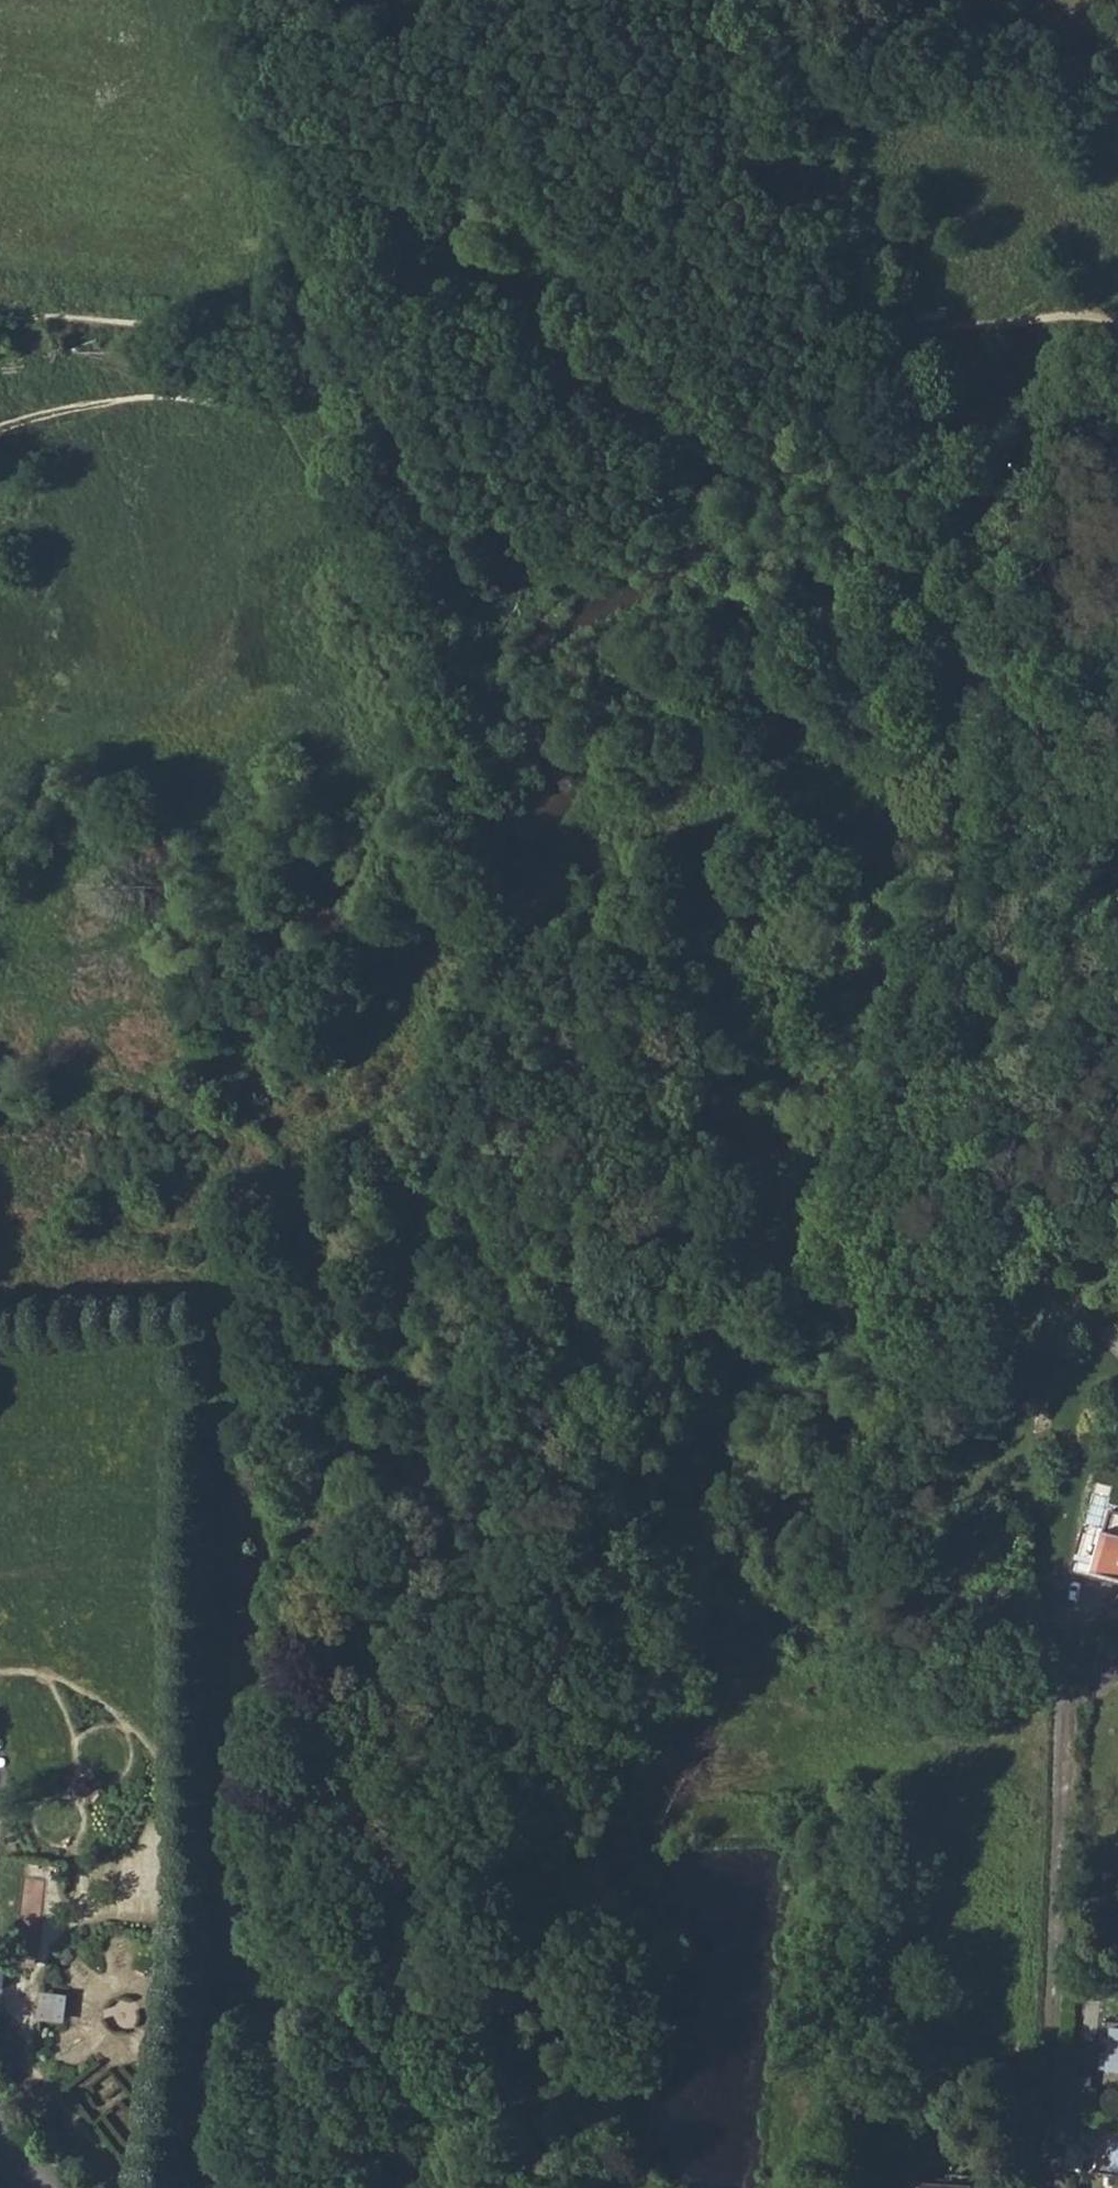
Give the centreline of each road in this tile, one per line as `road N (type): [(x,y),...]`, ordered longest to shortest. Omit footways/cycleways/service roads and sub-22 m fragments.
road 1 (track): [(975,442),(924,415),(876,311),(775,0)]
road 2 (track): [(1117,326),(944,322),(876,311)]
road 3 (track): [(1073,614),(1031,484)]

